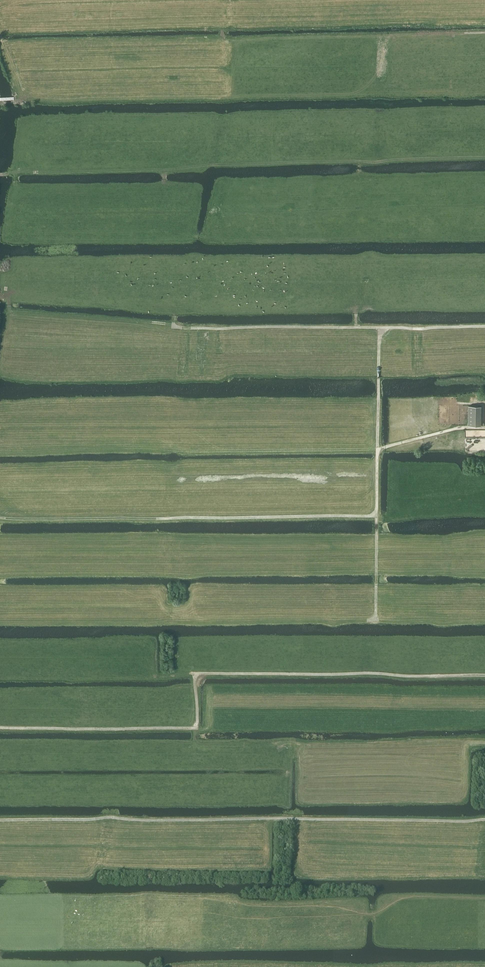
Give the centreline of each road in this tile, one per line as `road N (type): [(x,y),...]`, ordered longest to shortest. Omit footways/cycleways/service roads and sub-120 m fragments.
road 1 (track): [(484,676),(198,674),(196,727),(0,728)]
road 2 (track): [(484,157),(0,174)]
road 3 (track): [(484,820),(0,820)]
road 4 (track): [(377,515),(0,518)]
road 5 (track): [(484,326),(173,326)]
road 6 (track): [(484,427),(378,453),(376,620)]

